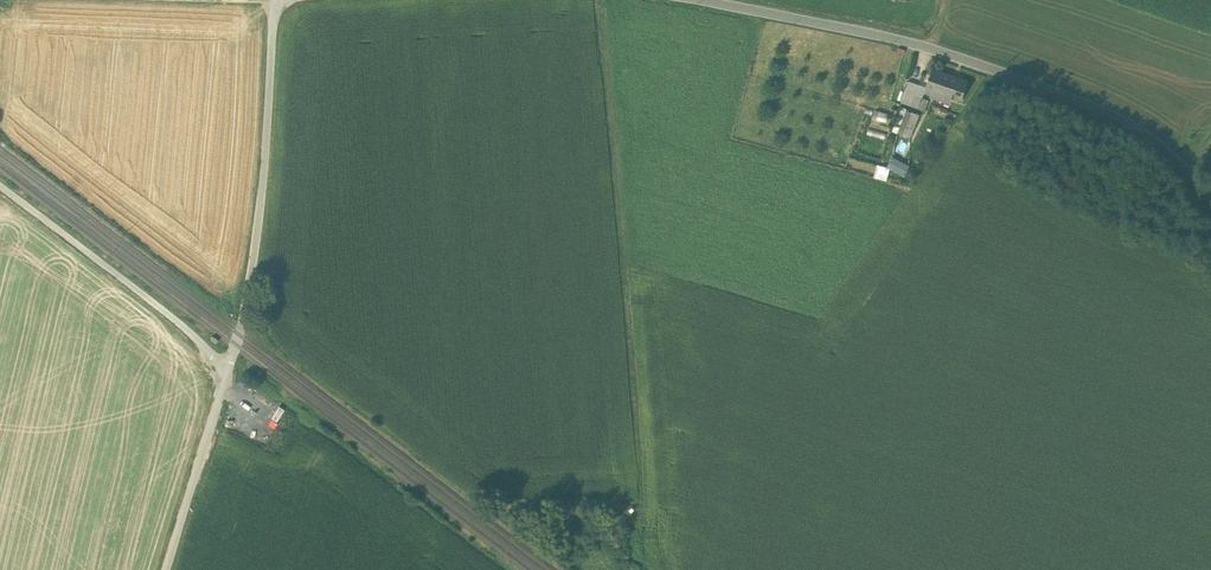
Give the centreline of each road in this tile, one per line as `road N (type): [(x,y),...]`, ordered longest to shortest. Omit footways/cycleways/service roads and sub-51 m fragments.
road 1 (unclassified): [(165,569),(243,319),(264,165),(273,0)]
road 2 (tertiary): [(1210,208),(1172,154),(1120,118),(929,46),(701,0)]

